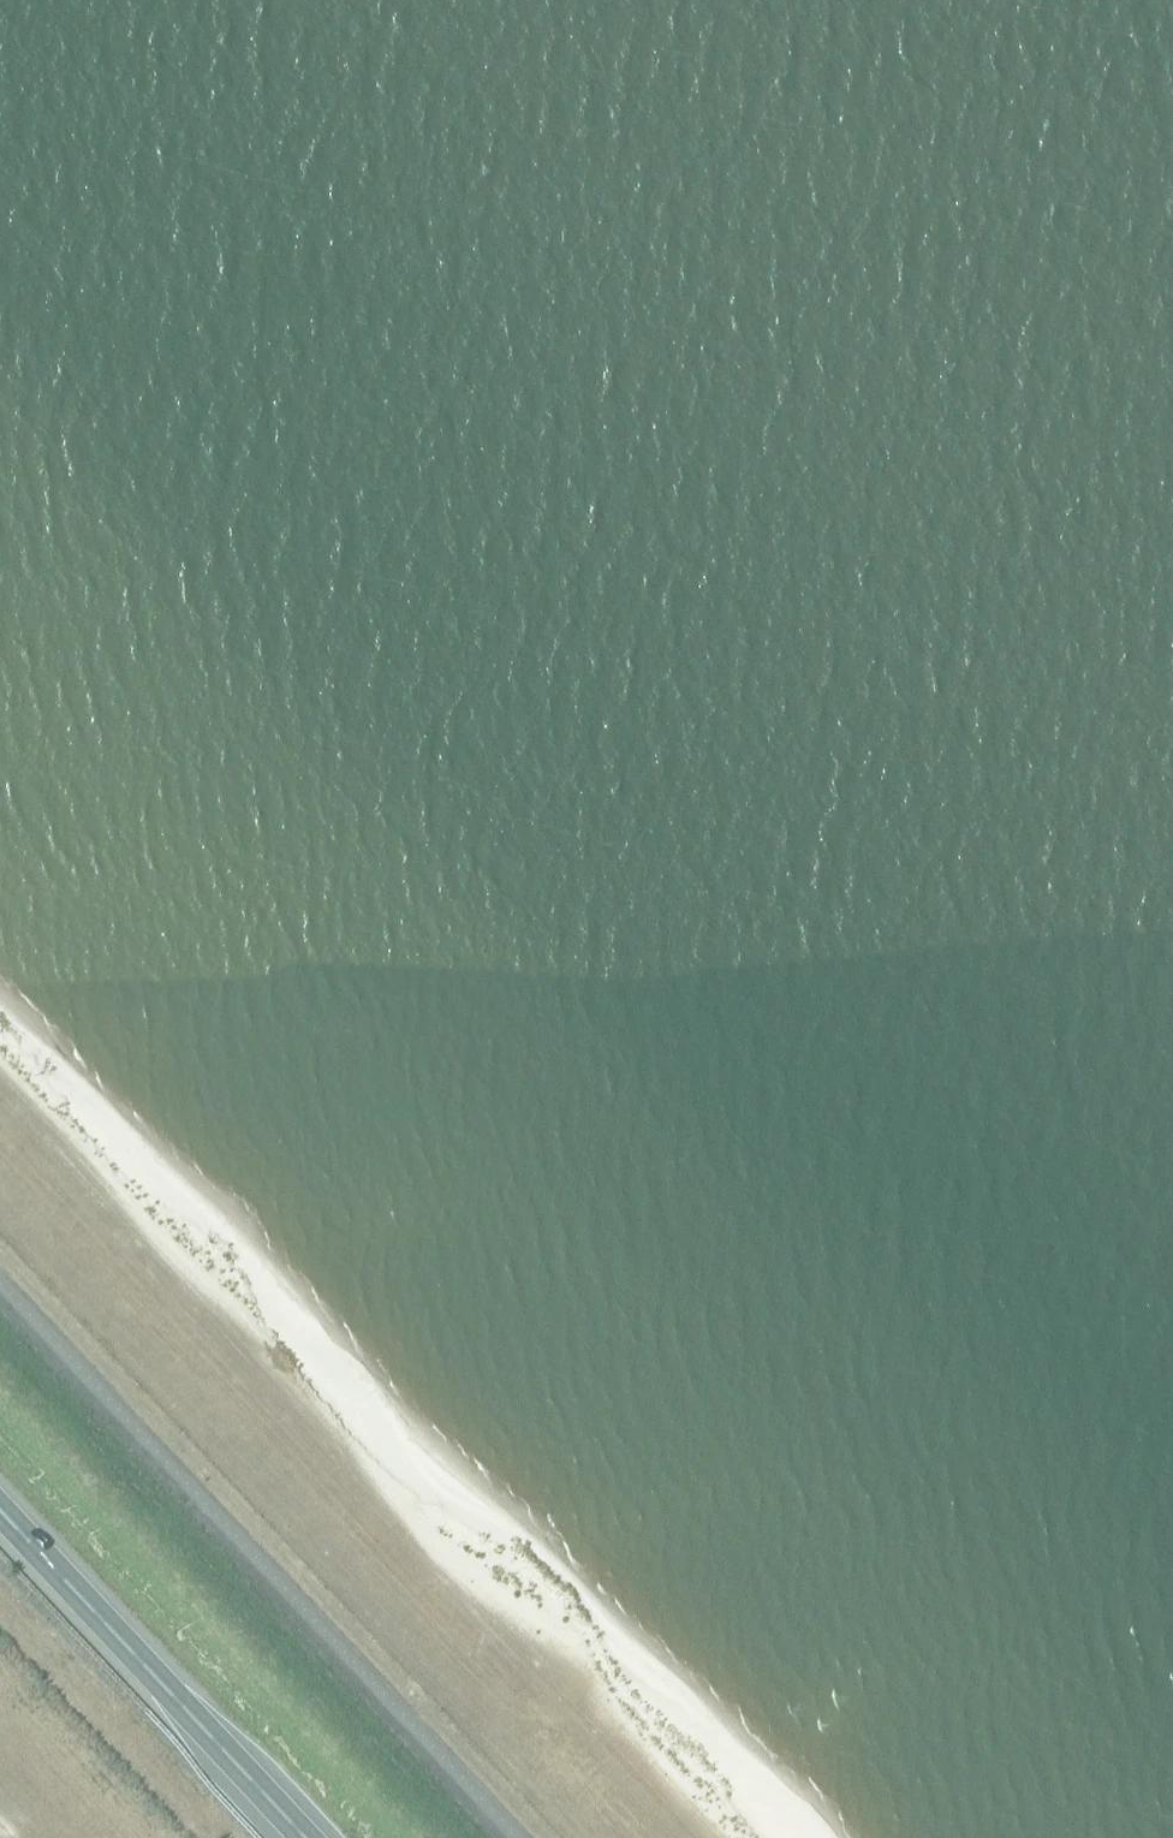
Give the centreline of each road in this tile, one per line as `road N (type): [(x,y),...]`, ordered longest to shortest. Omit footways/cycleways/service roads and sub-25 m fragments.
road 1 (trunk): [(310,1837),(0,1507)]

